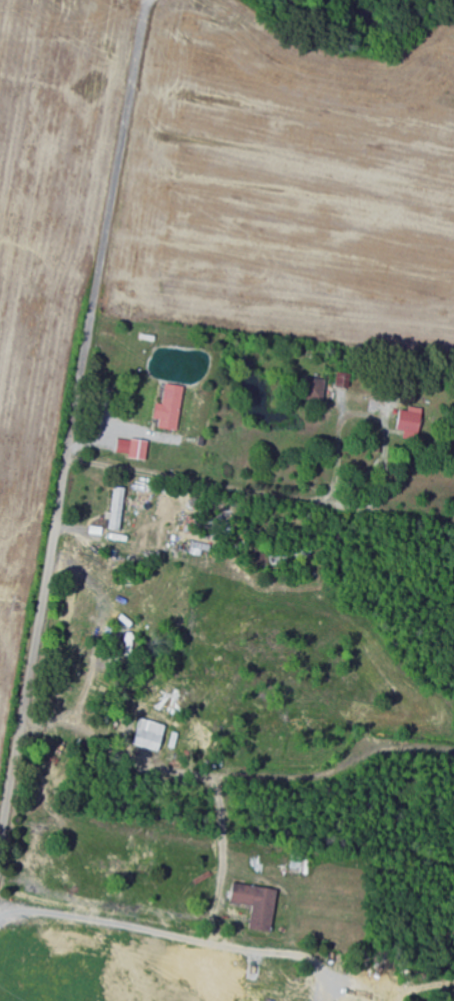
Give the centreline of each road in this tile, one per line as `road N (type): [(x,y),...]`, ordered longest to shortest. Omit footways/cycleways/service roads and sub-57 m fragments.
road 1 (residential): [(0,843),(141,38),(155,0)]
road 2 (residential): [(36,641),(259,624),(453,661)]

